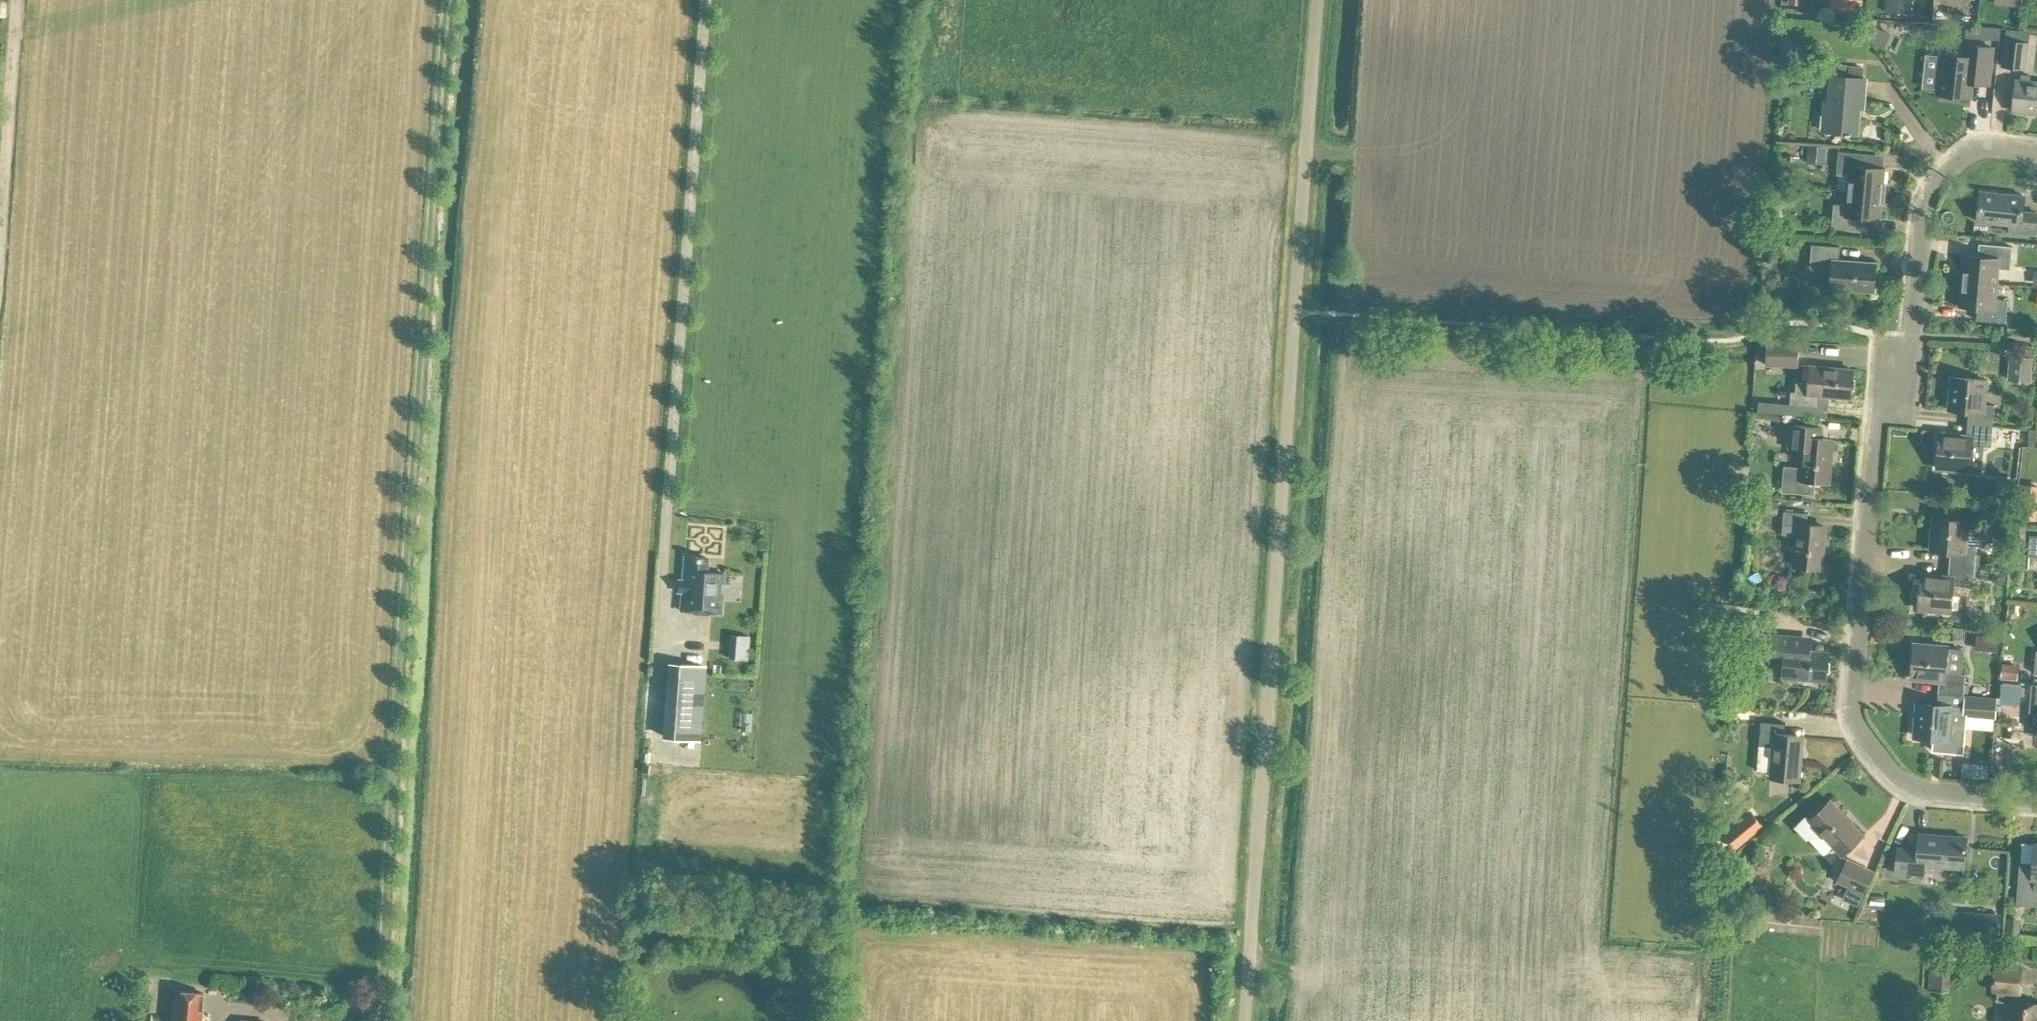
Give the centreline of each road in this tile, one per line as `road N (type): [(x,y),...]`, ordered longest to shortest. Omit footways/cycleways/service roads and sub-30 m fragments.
road 1 (unclassified): [(1247,1020),(1319,0)]
road 2 (residential): [(2036,800),(1945,793),(1897,775),(1864,736),(1854,687),(1879,410),(1906,391),(1928,194),(1950,164),(1981,146),(2036,152)]

